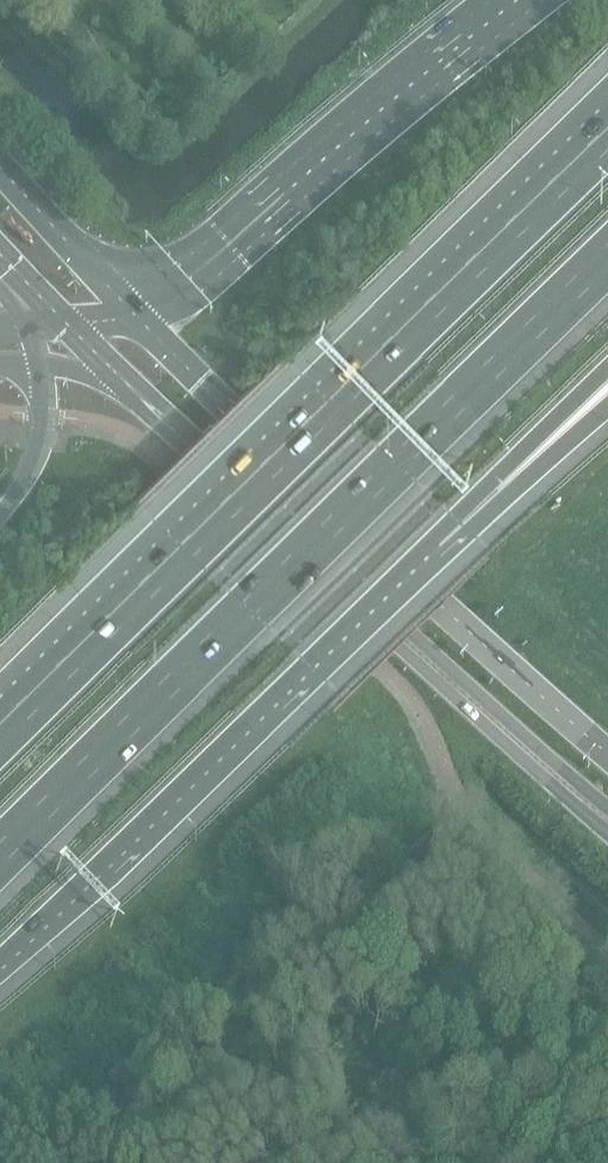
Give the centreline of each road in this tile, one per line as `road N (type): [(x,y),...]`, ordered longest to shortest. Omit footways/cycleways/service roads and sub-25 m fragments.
road 1 (motorway): [(607,139),(0,737)]
road 2 (motorway): [(0,854),(607,257)]
road 3 (motorway): [(125,382),(157,424),(607,833)]
road 4 (motorway): [(607,755),(125,305)]
road 5 (motorway): [(125,382),(162,405),(607,808)]
road 6 (motorway): [(0,955),(430,541)]
road 7 (motorway): [(516,0),(184,282),(125,305)]
road 8 (motorway): [(430,541),(607,368)]
road 9 (motorway): [(430,541),(473,527),(607,407)]
road 10 (secondary): [(125,305),(0,168)]
road 11 (motorway): [(40,364),(46,397),(39,451),(0,516)]

